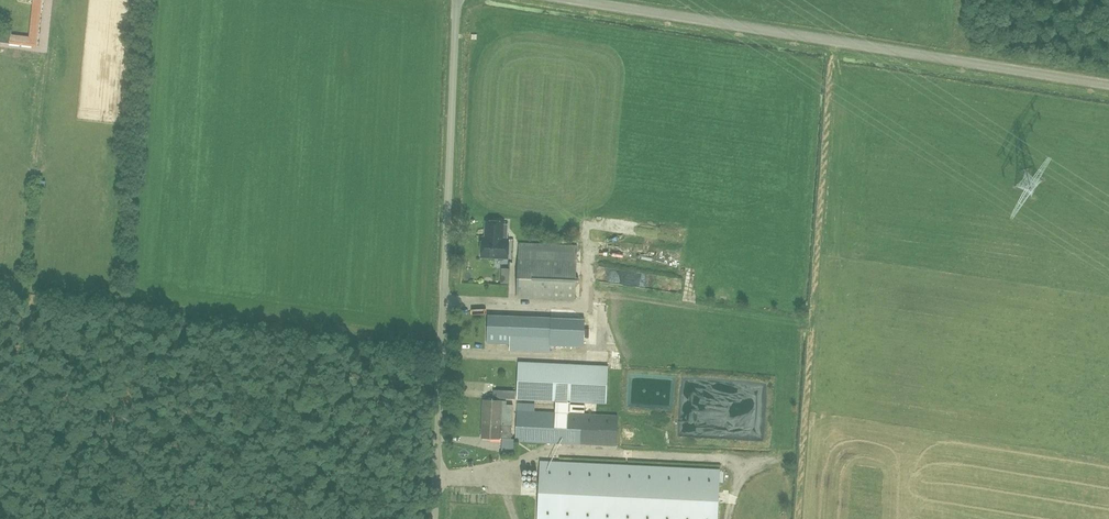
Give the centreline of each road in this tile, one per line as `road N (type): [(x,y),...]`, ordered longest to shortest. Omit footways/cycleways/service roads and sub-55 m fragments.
road 1 (unclassified): [(1108,85),(572,0)]
road 2 (unclassified): [(434,518),(456,0)]

